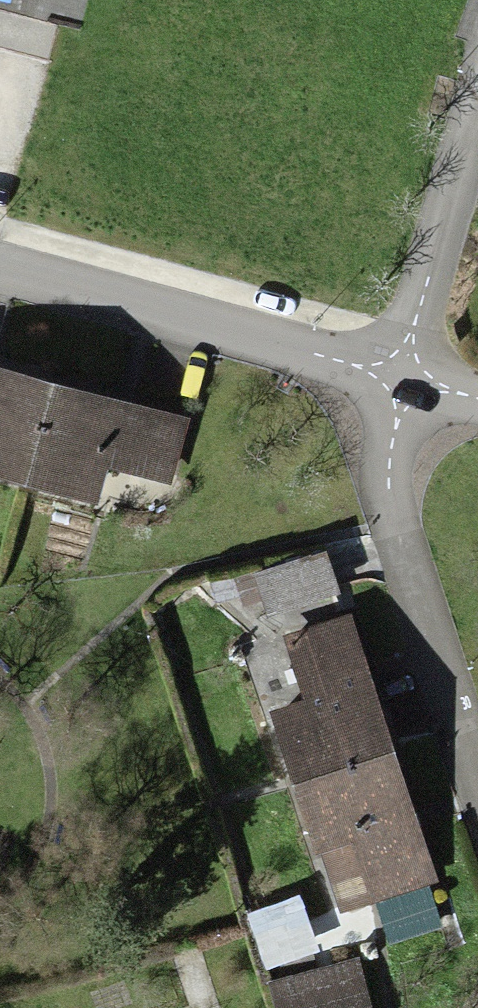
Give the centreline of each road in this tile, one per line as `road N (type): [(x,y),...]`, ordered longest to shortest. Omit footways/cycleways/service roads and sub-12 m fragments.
road 1 (residential): [(477,806),(385,509),(401,377)]
road 2 (residential): [(401,377),(0,267)]
road 3 (residential): [(477,108),(401,377)]

